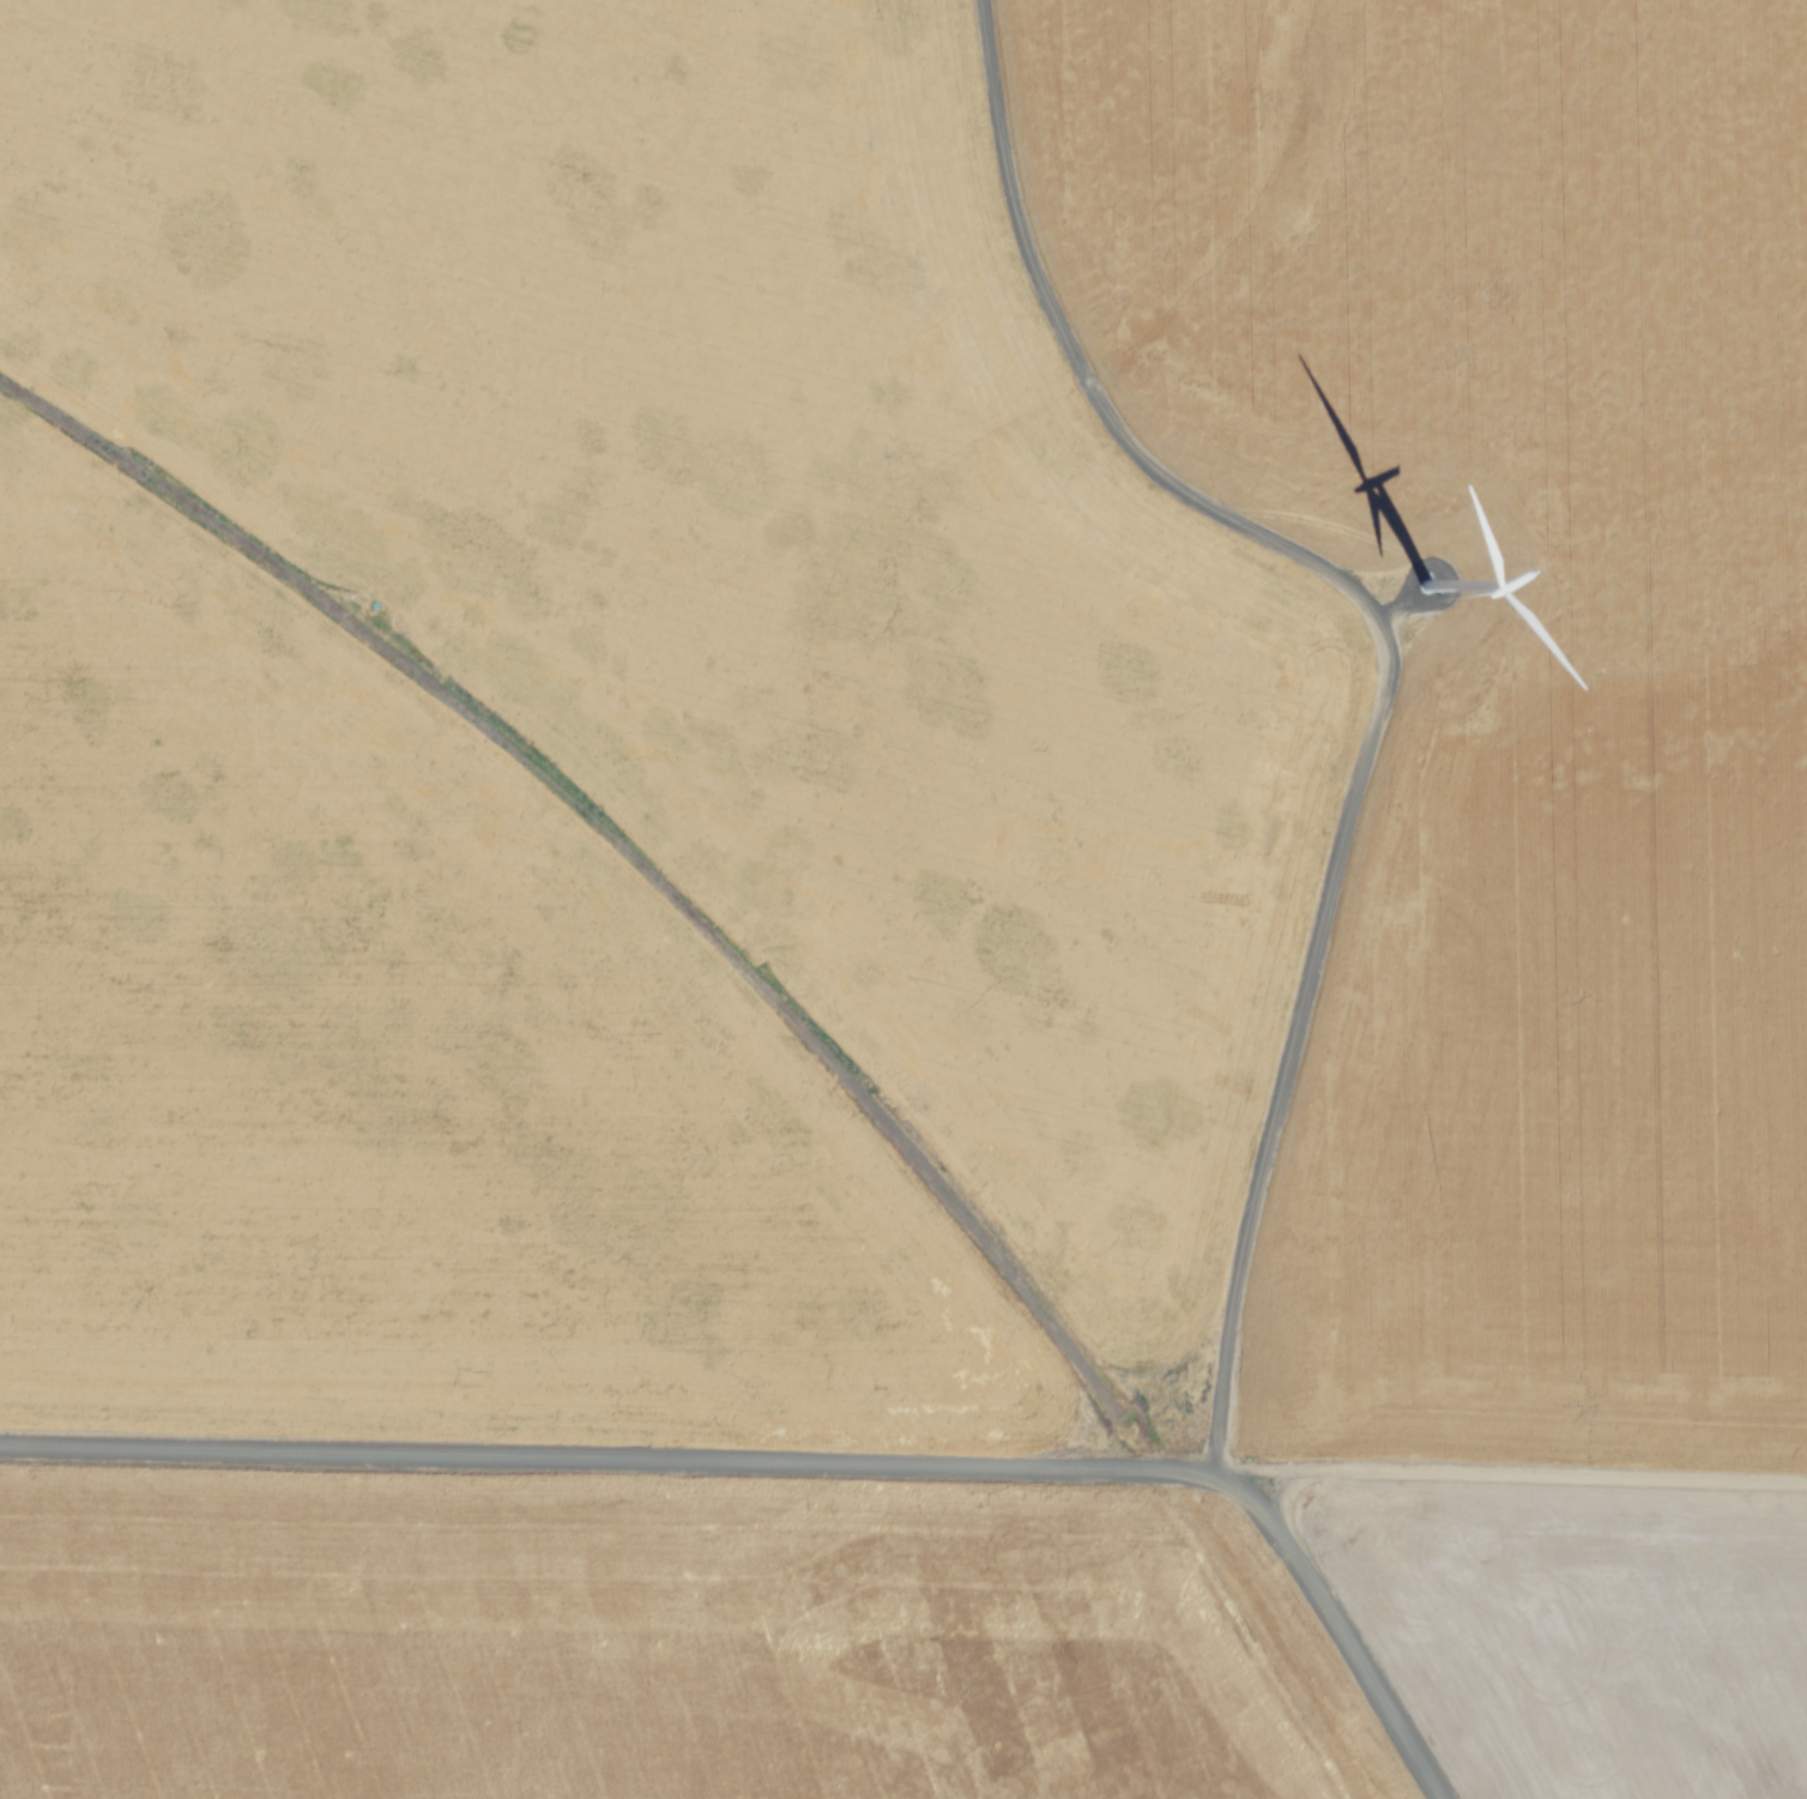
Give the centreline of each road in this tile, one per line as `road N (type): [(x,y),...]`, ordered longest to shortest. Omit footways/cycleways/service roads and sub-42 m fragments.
road 1 (residential): [(1240,1487),(1187,1469),(0,1444)]
road 2 (residential): [(1806,1489),(1324,1466),(1240,1487)]
road 3 (residential): [(1438,1798),(1240,1487)]

